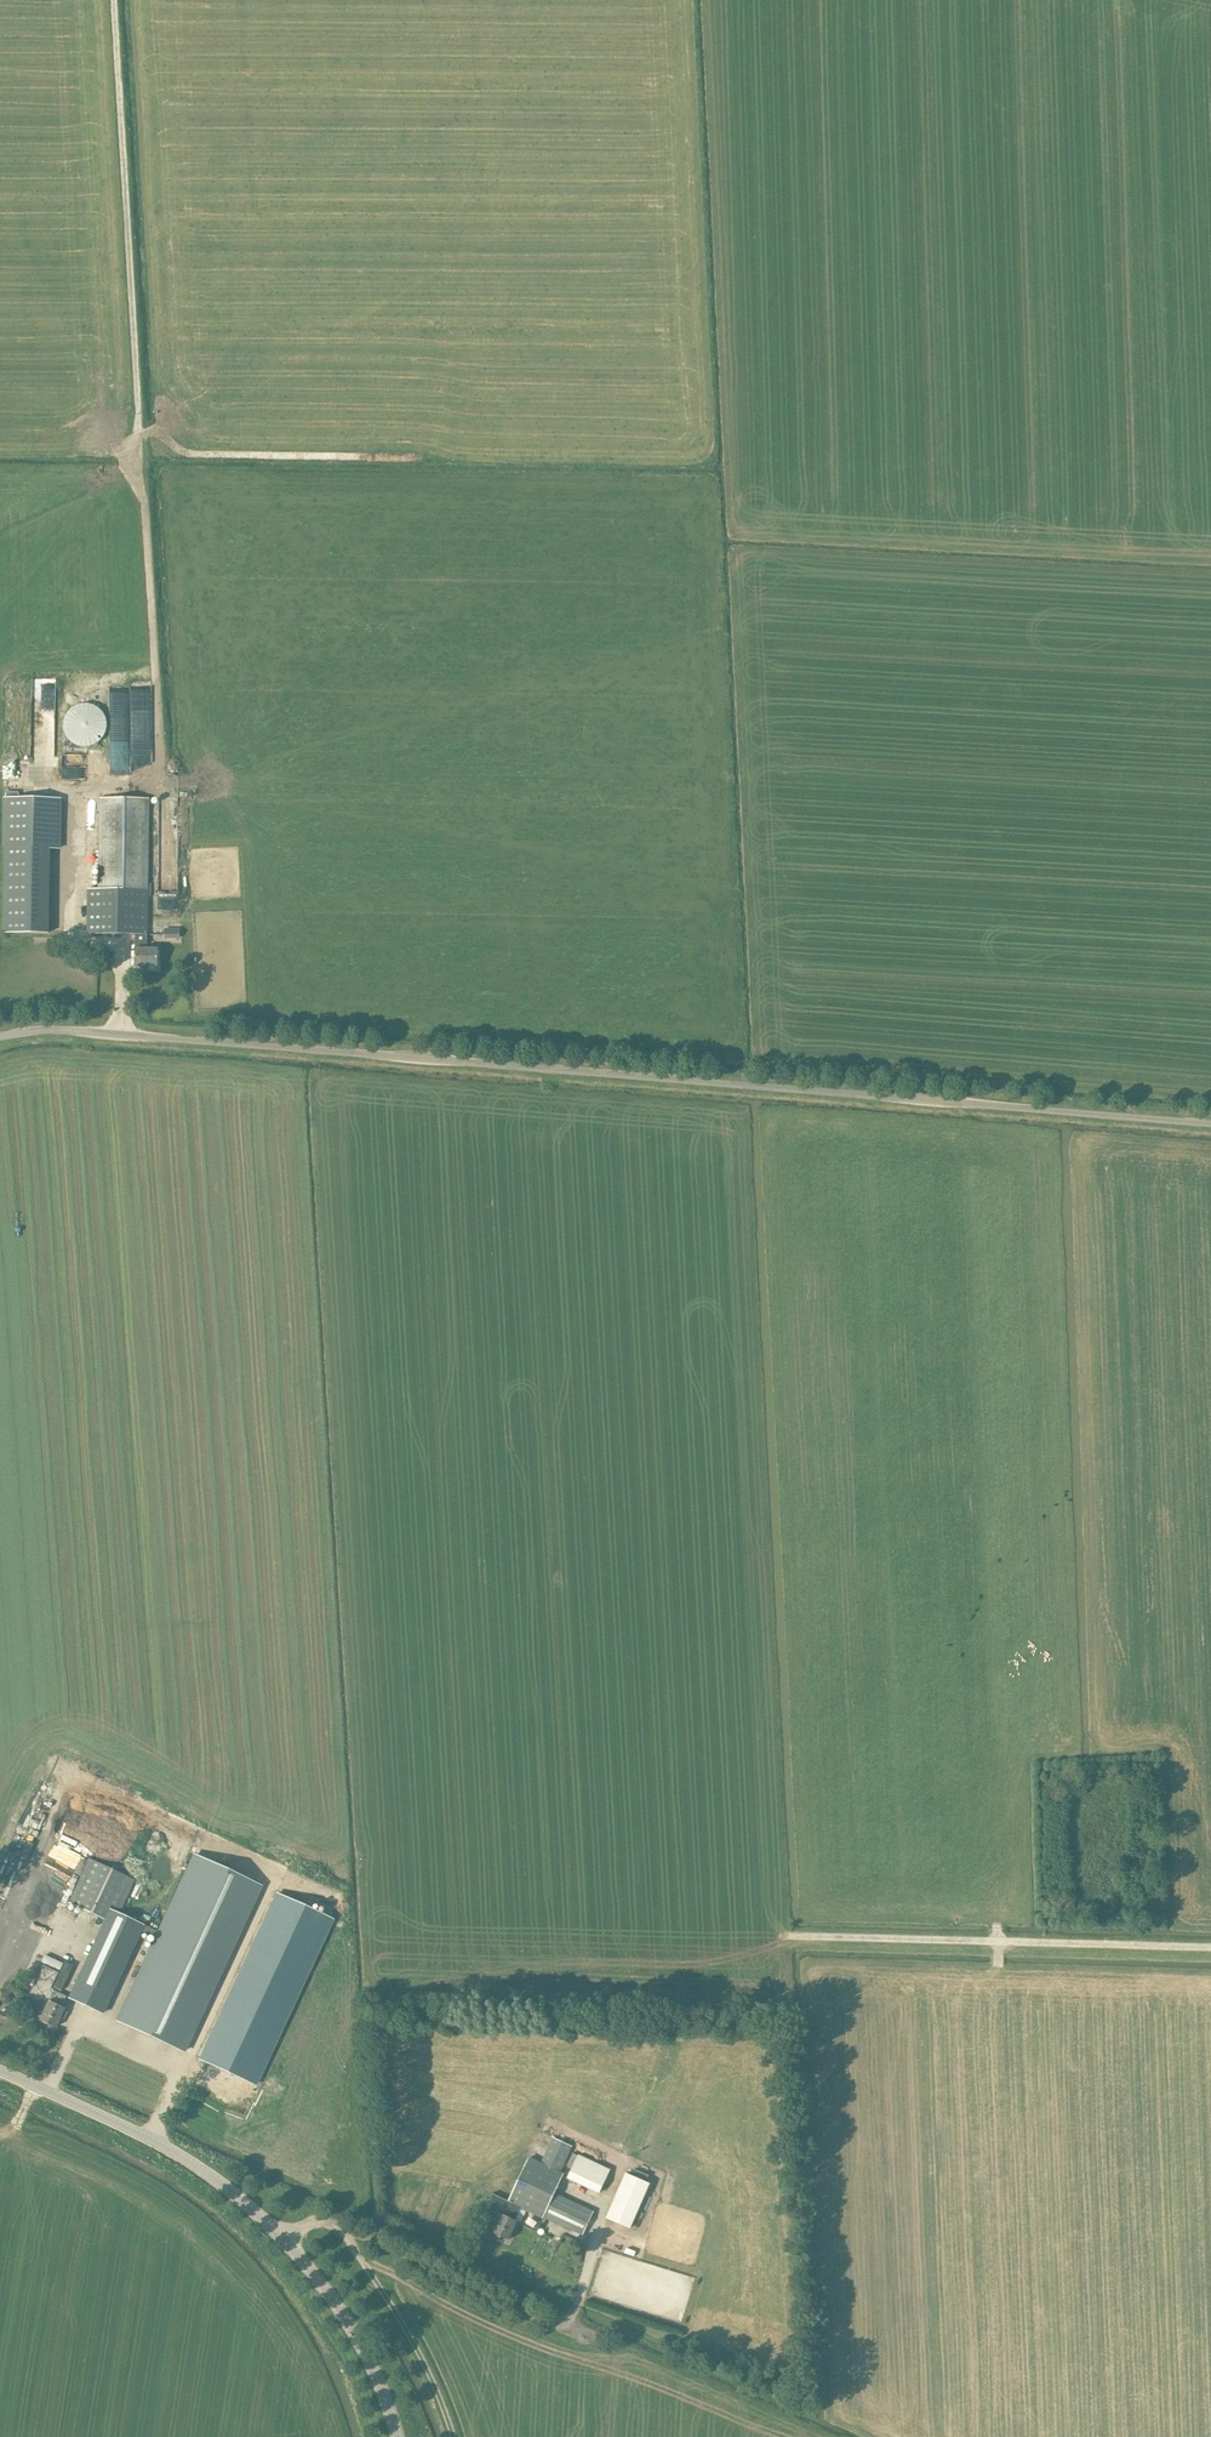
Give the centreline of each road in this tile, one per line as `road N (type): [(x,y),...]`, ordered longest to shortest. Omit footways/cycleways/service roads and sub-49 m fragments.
road 1 (unclassified): [(1210,1127),(29,1032),(0,1039)]
road 2 (unclassified): [(403,2436),(352,2329),(271,2226),(152,2139),(0,2071)]

